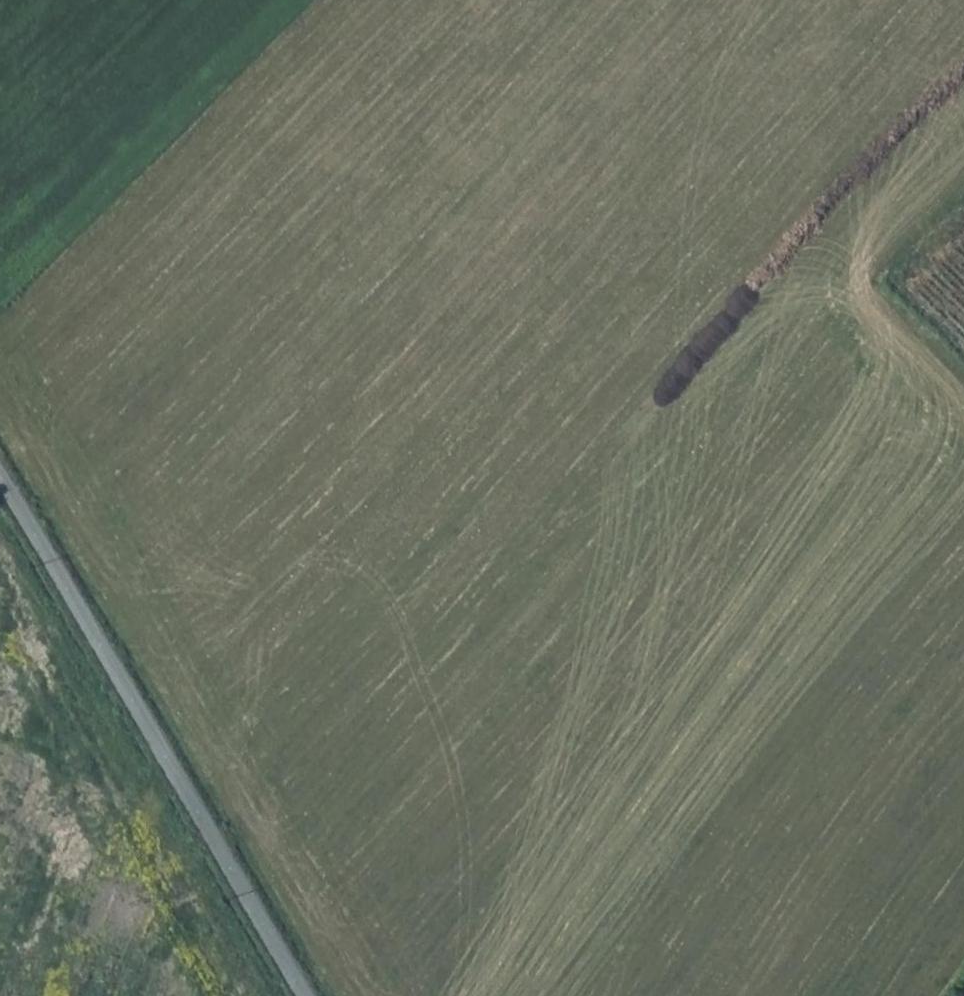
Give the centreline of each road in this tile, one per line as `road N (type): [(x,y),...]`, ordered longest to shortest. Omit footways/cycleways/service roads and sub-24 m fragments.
road 1 (unclassified): [(303,995),(0,479)]

